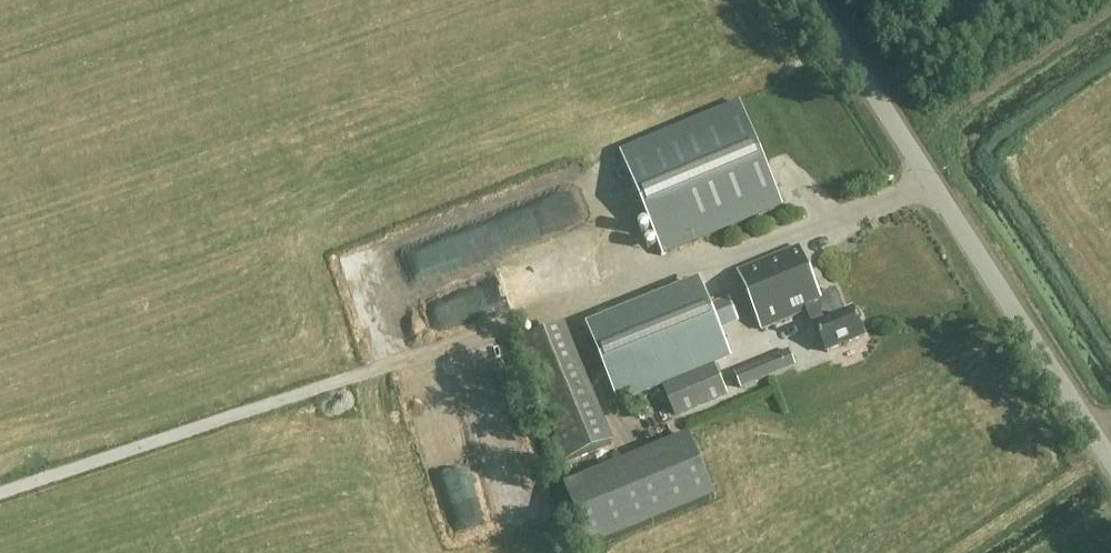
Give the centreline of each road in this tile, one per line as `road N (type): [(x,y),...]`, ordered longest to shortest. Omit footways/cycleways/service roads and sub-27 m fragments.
road 1 (tertiary): [(1110,460),(814,0)]
road 2 (track): [(391,362),(0,491)]

